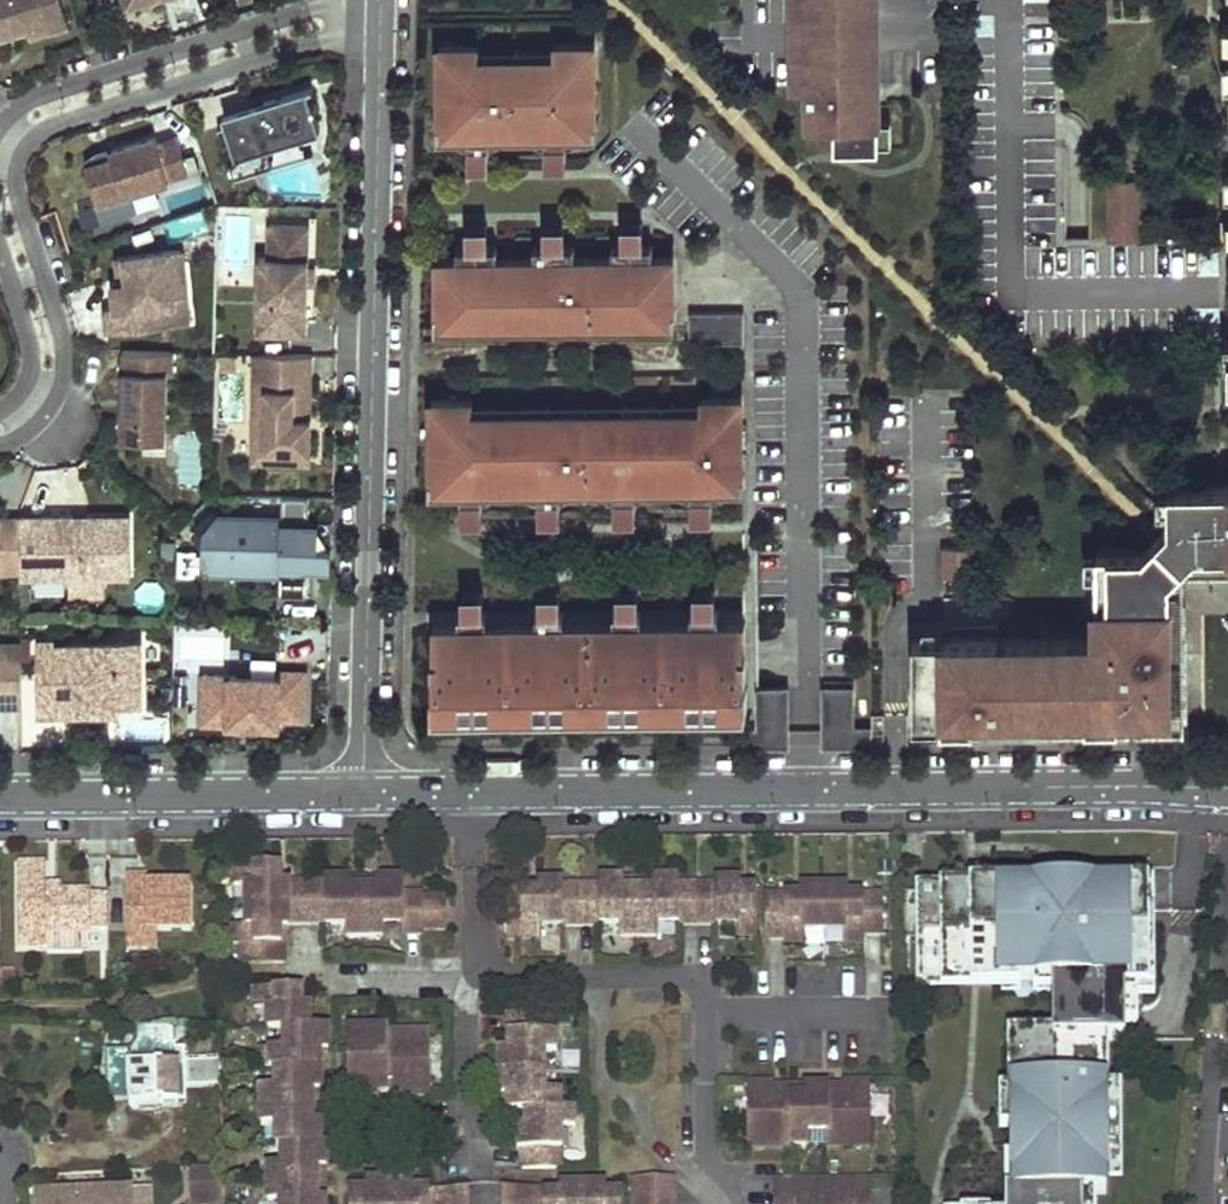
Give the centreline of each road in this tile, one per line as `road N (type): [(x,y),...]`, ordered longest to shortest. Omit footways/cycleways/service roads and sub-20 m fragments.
road 1 (residential): [(364,796),(1227,787)]
road 2 (residential): [(364,796),(379,37)]
road 3 (residential): [(0,445),(55,402),(62,370),(62,341),(19,200),(26,146),(51,129),(331,35),(379,37)]
road 4 (residential): [(380,7),(317,8),(38,96),(0,126)]
road 5 (residential): [(0,797),(364,796)]
road 6 (residential): [(0,250),(32,360),(27,382),(0,410)]

